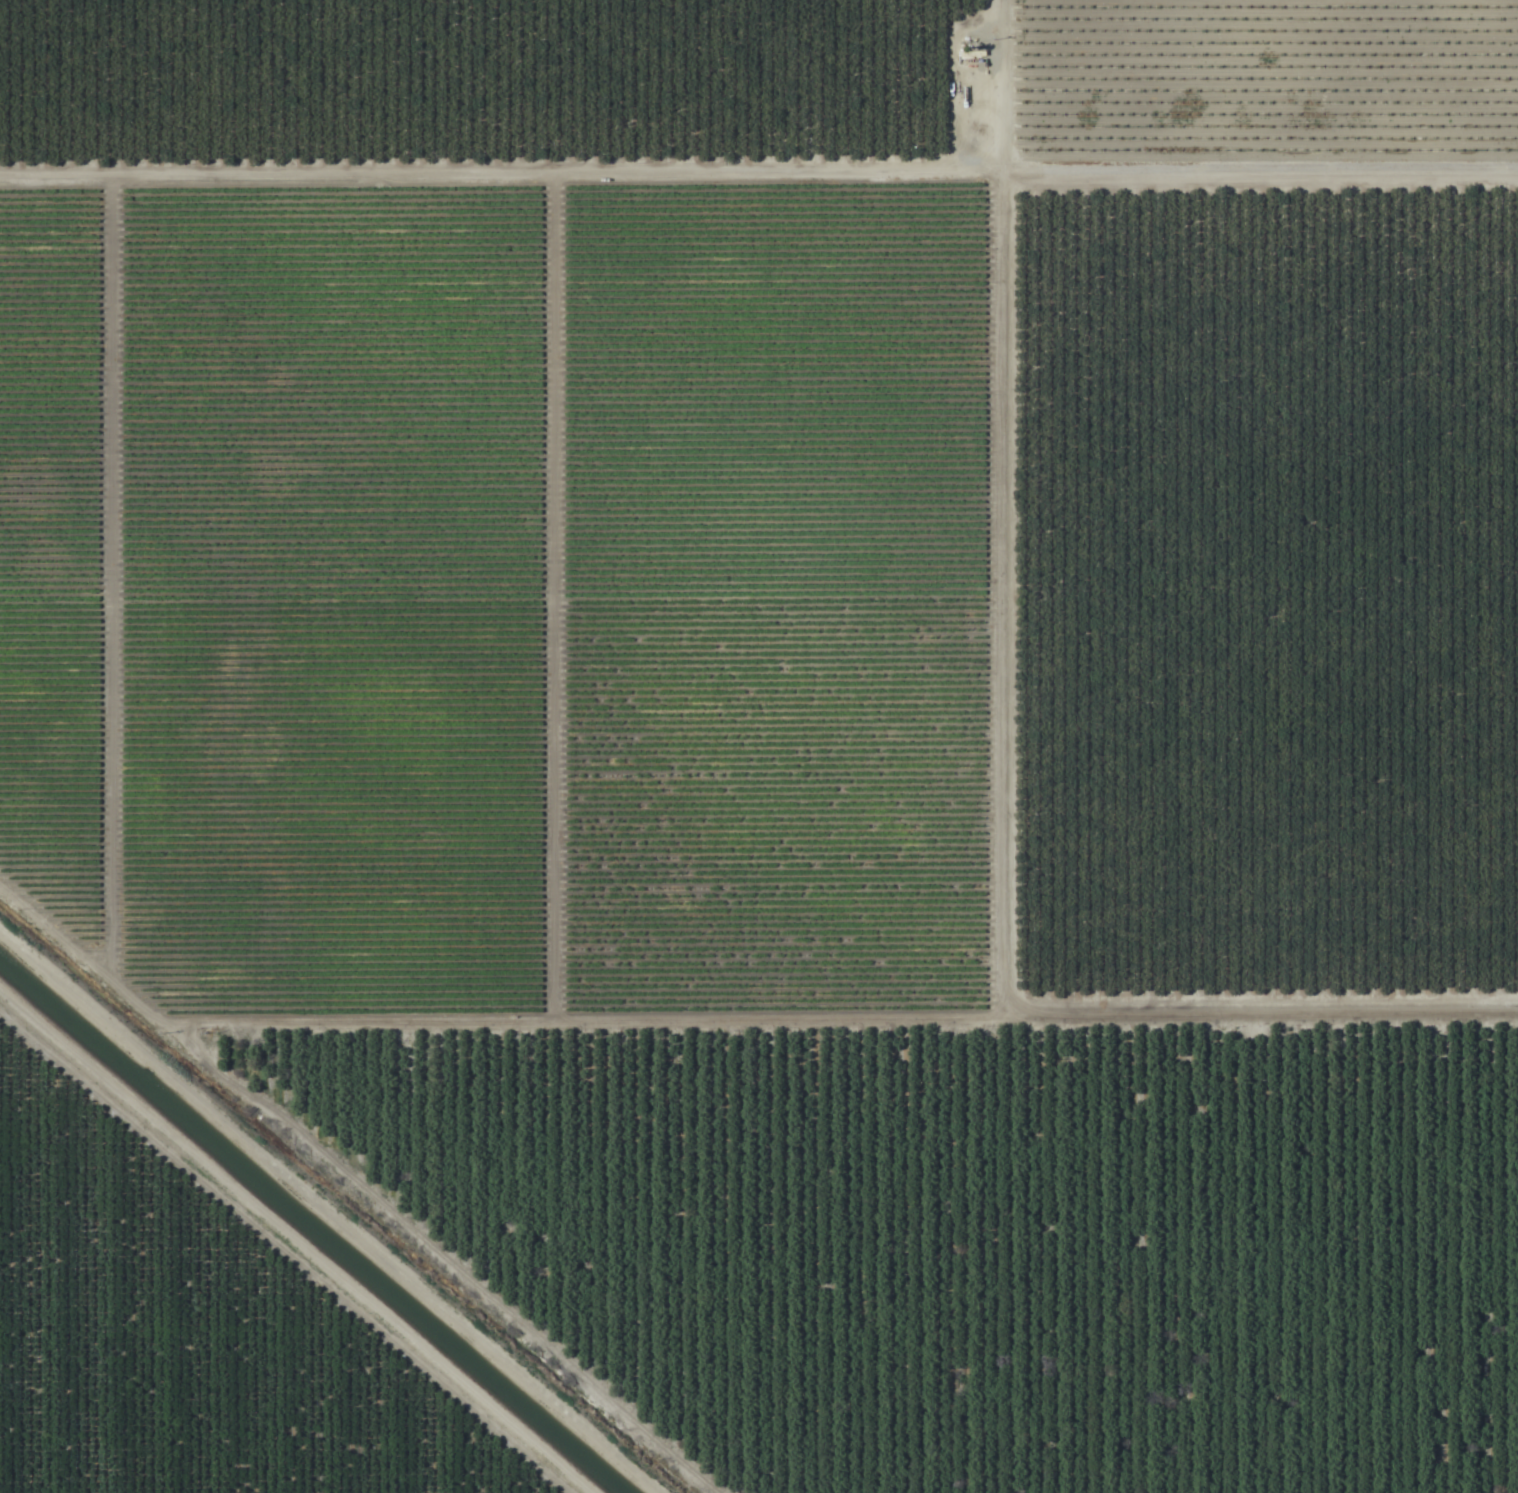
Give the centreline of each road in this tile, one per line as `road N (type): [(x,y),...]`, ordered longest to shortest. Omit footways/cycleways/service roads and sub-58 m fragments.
road 1 (track): [(0,996),(593,1492)]

